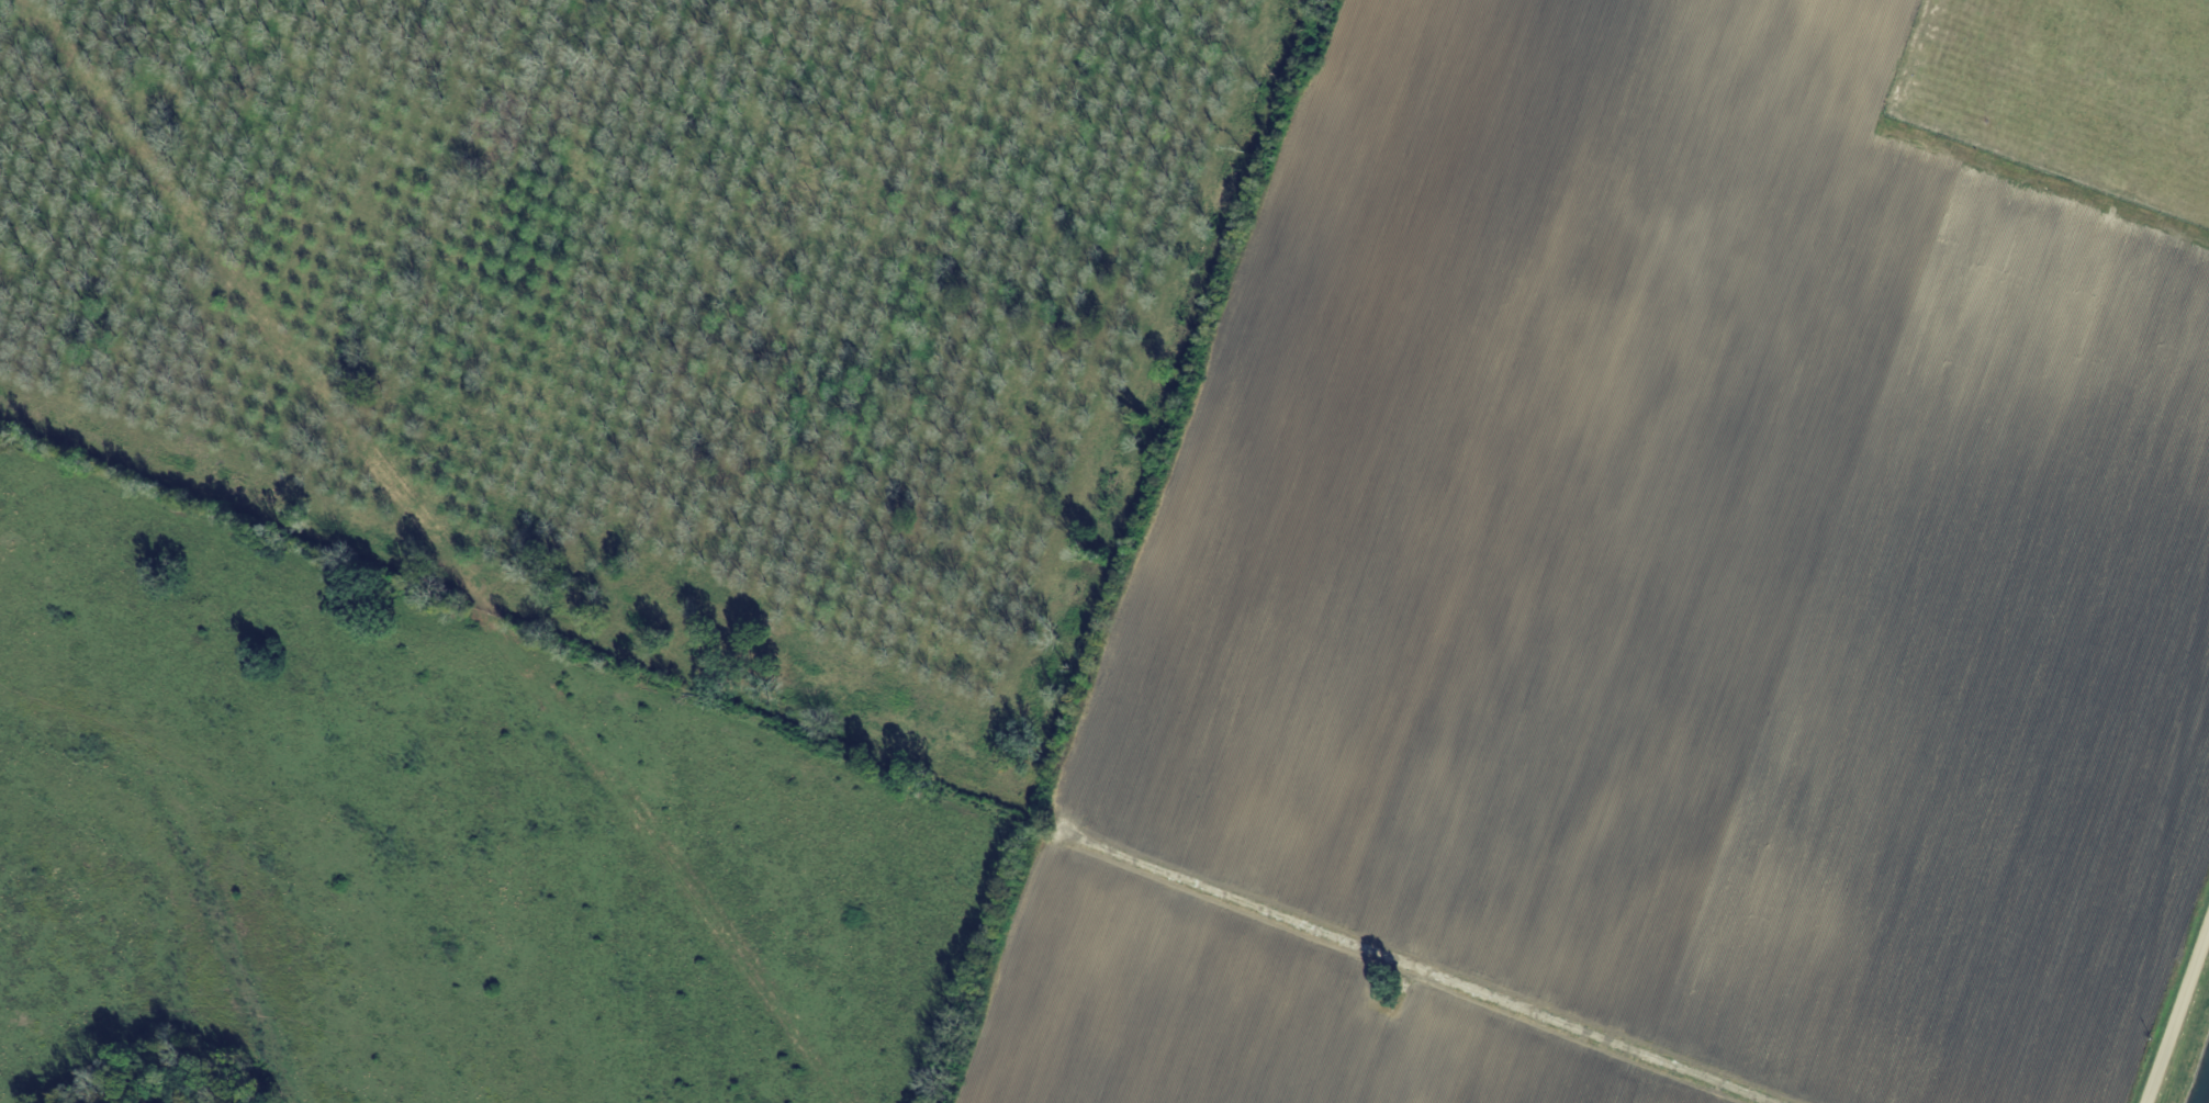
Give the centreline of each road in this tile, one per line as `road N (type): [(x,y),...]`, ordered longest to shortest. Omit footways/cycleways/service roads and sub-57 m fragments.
road 1 (residential): [(2159,1102),(2208,959)]

